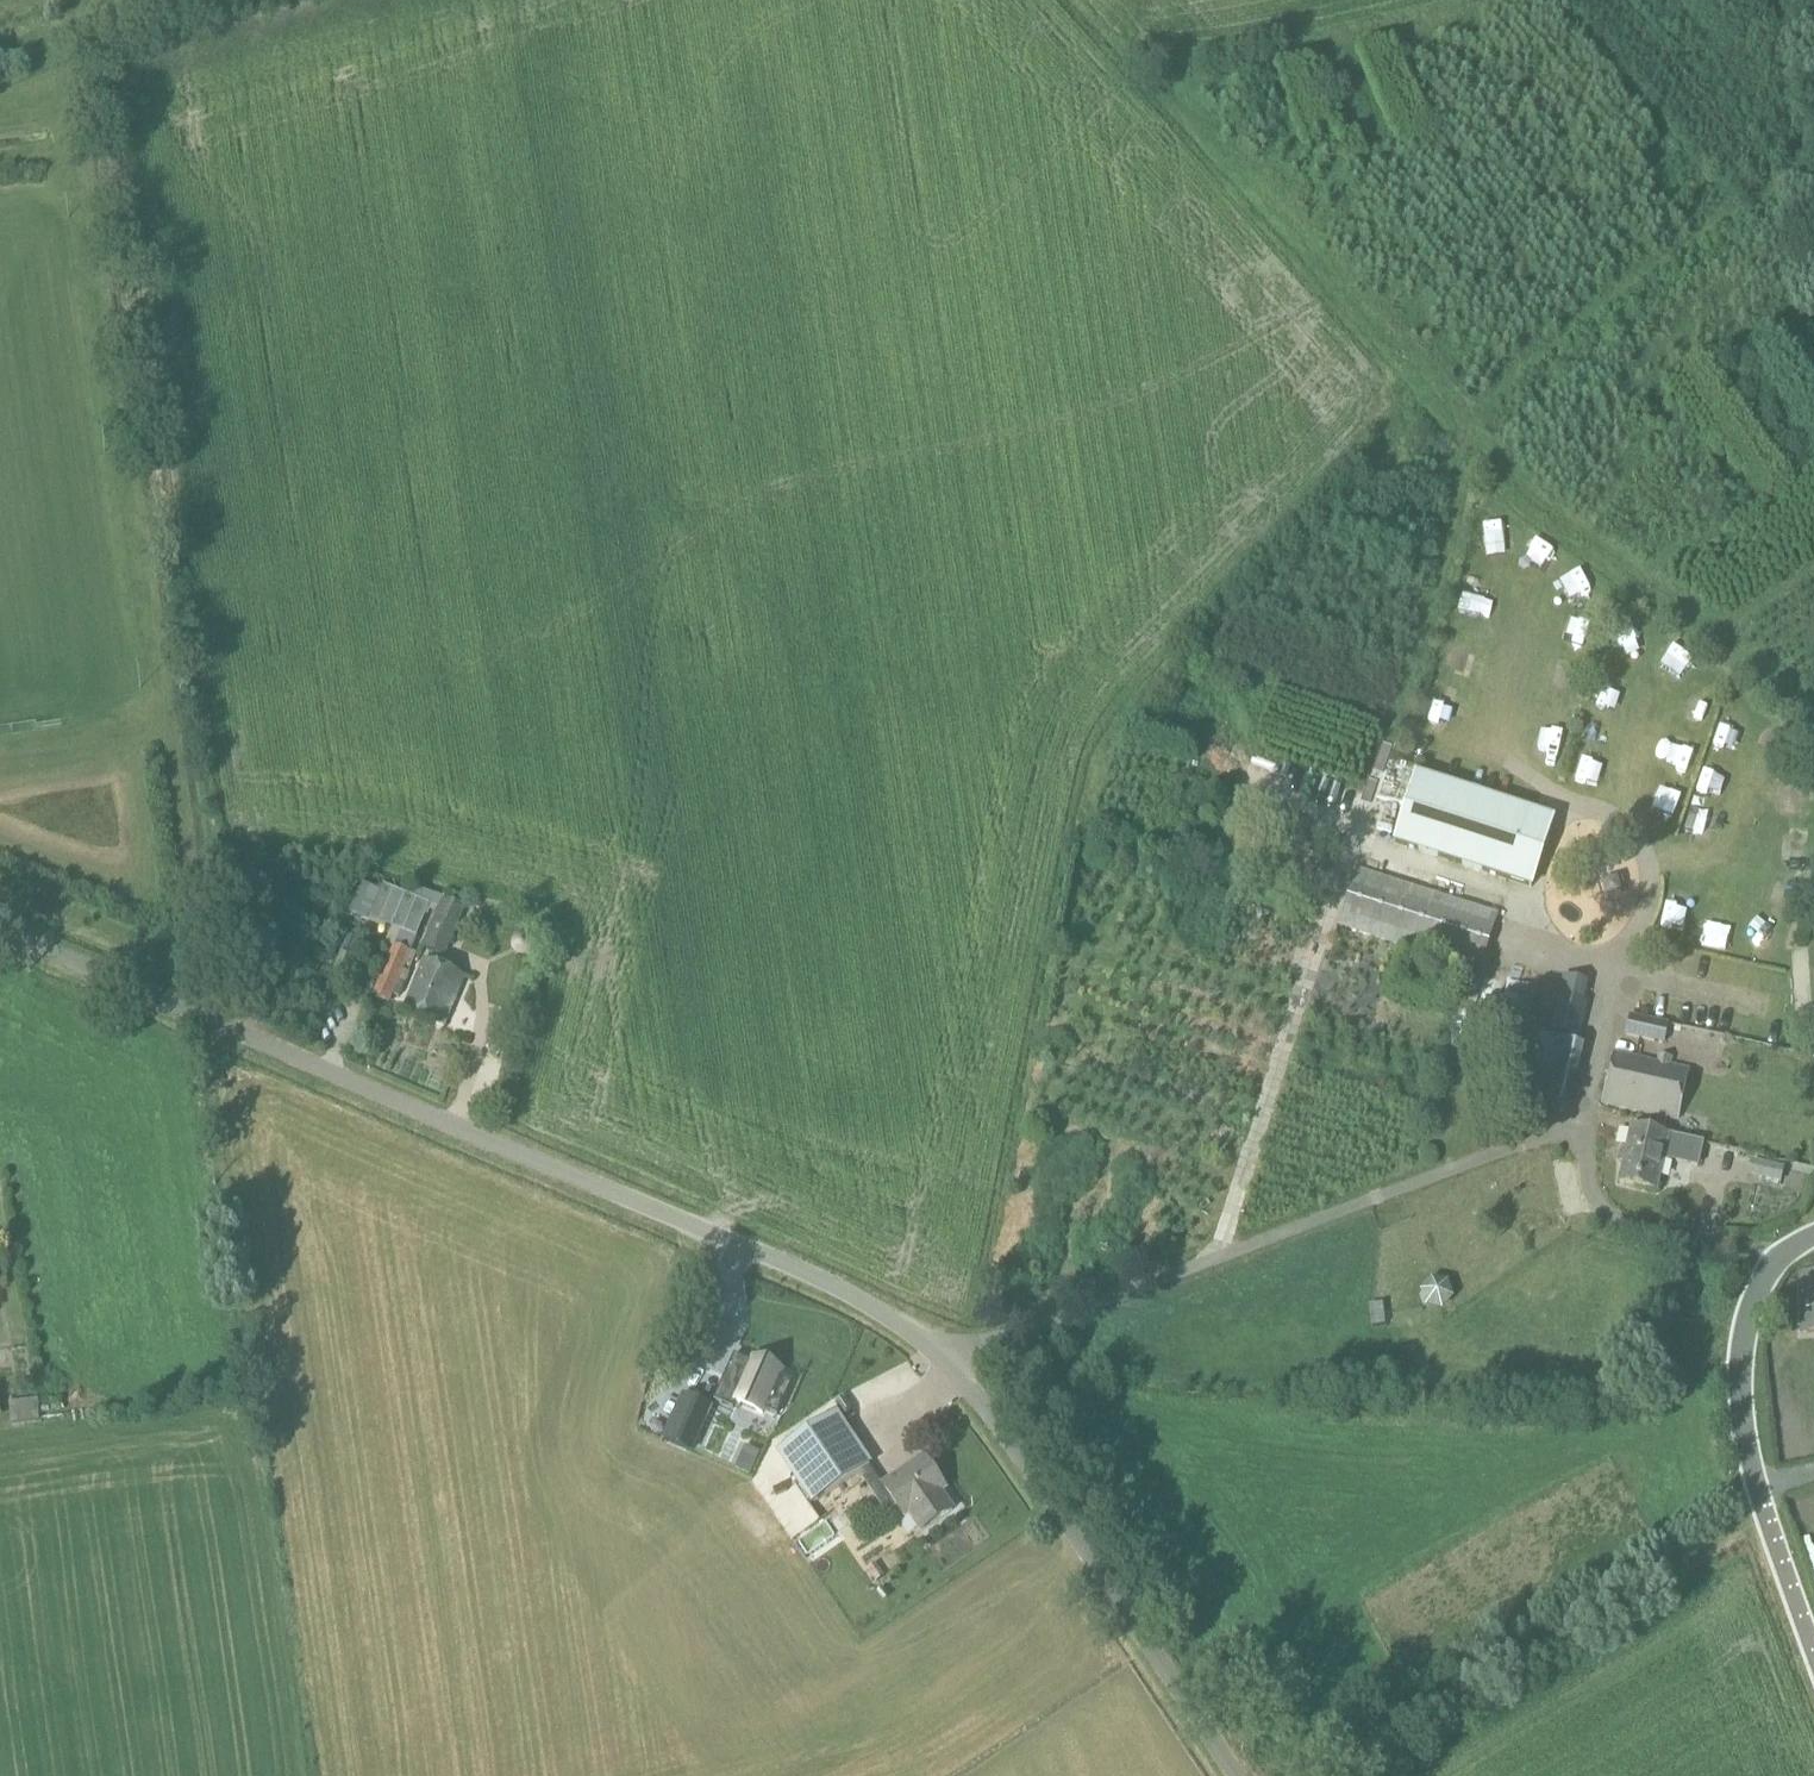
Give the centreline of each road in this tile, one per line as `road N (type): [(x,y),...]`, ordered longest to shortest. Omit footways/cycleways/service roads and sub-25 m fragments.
road 1 (unclassified): [(1234,1775),(1000,1421),(919,1337),(835,1287),(0,929)]
road 2 (unclassified): [(1813,1628),(1746,1446),(1740,1390),(1744,1338),(1762,1284),(1813,1233)]

